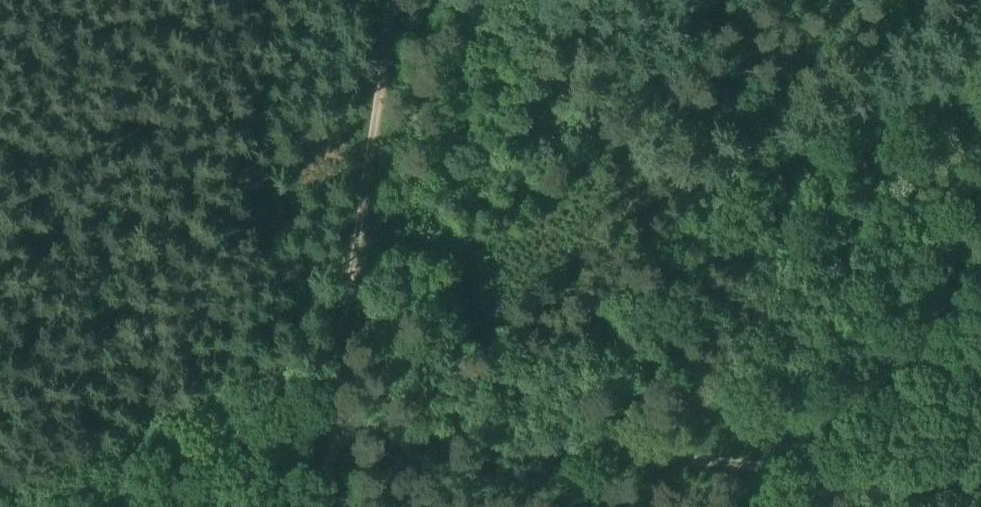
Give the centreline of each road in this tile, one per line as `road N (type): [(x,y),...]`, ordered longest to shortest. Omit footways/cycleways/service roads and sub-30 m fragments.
road 1 (track): [(331,424),(980,488)]
road 2 (track): [(457,0),(620,142),(712,186),(793,180),(869,144),(980,50)]
road 3 (track): [(392,0),(331,424)]

